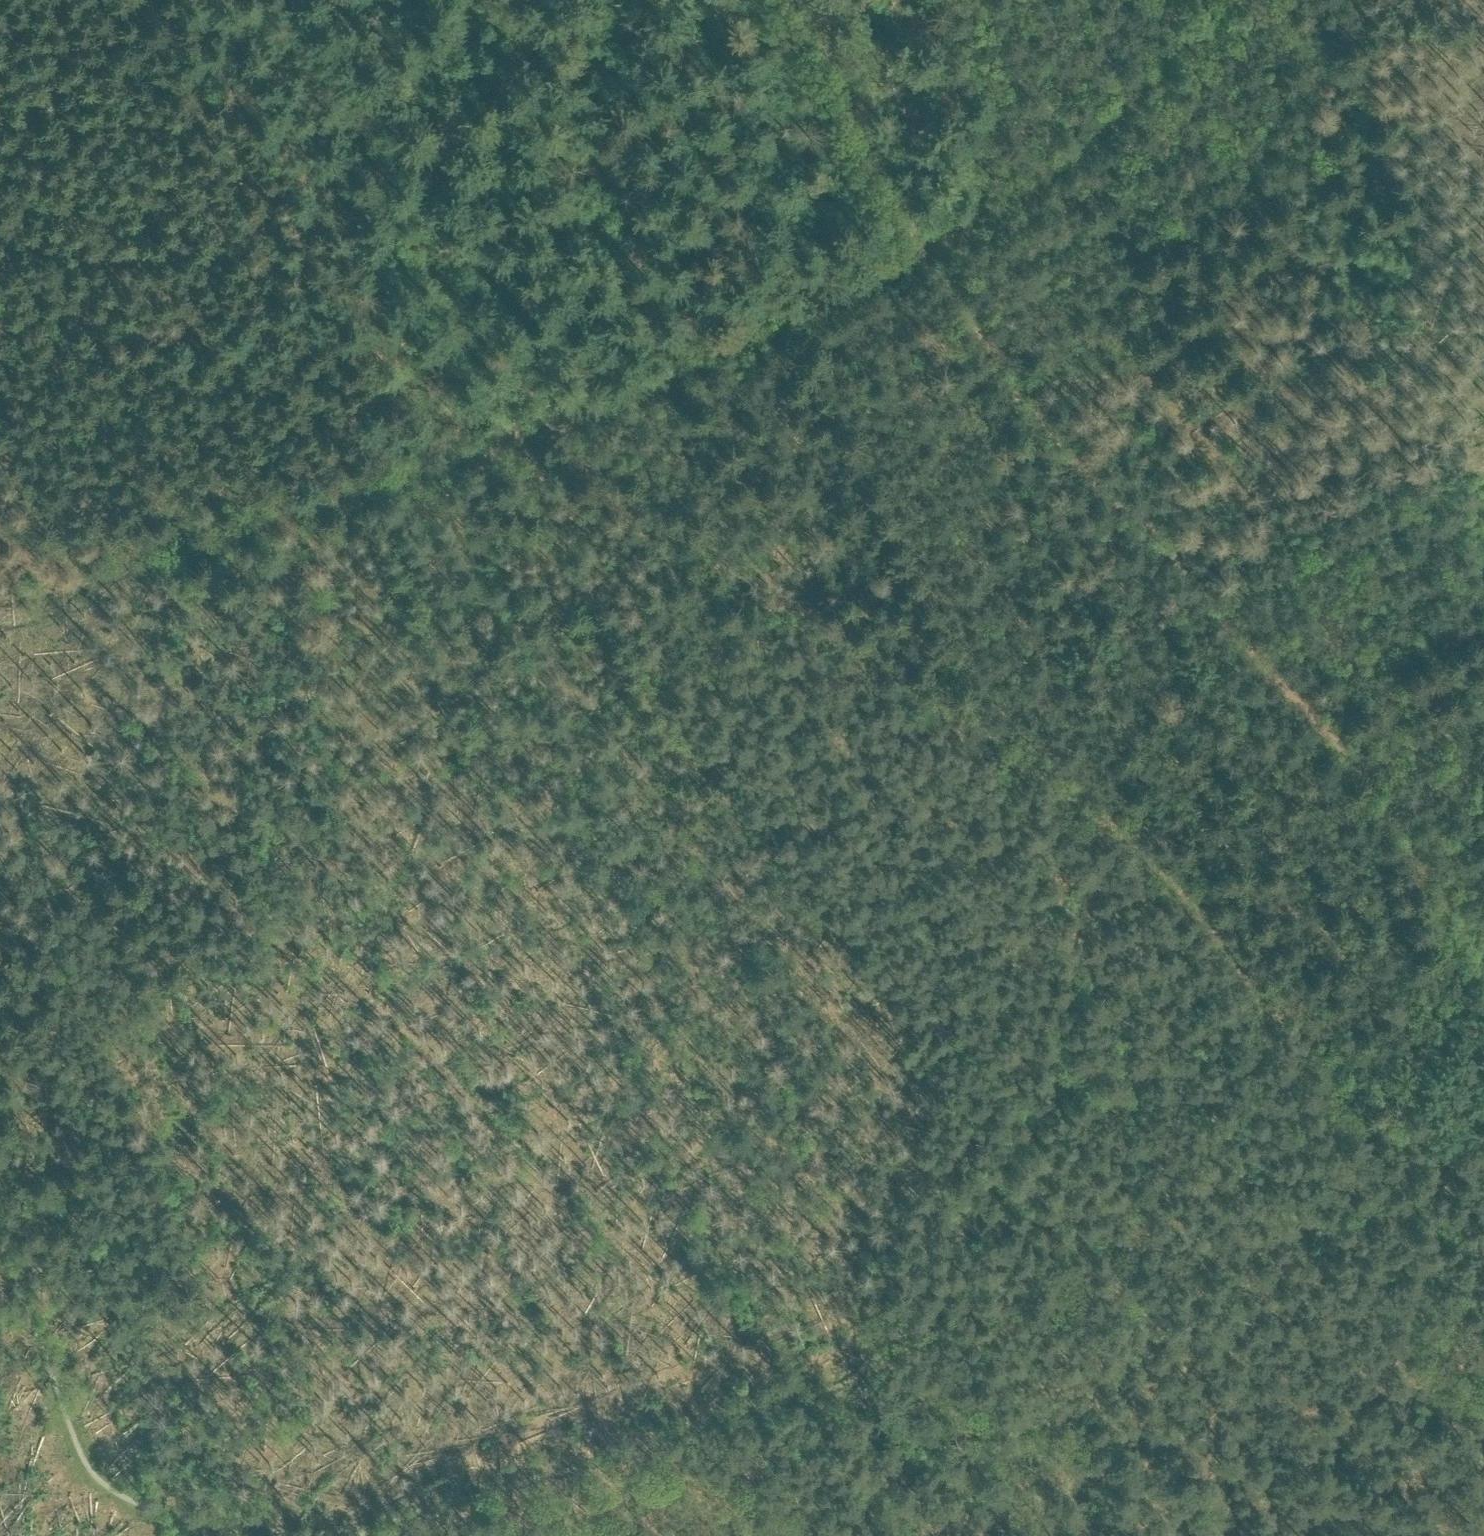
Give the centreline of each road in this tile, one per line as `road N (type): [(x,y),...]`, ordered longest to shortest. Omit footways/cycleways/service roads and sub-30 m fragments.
road 1 (track): [(1242,0),(1082,149),(981,224),(602,415),(382,490),(0,597)]
road 2 (track): [(1483,968),(1409,838),(1255,643),(1062,458),(854,115),(811,0)]

